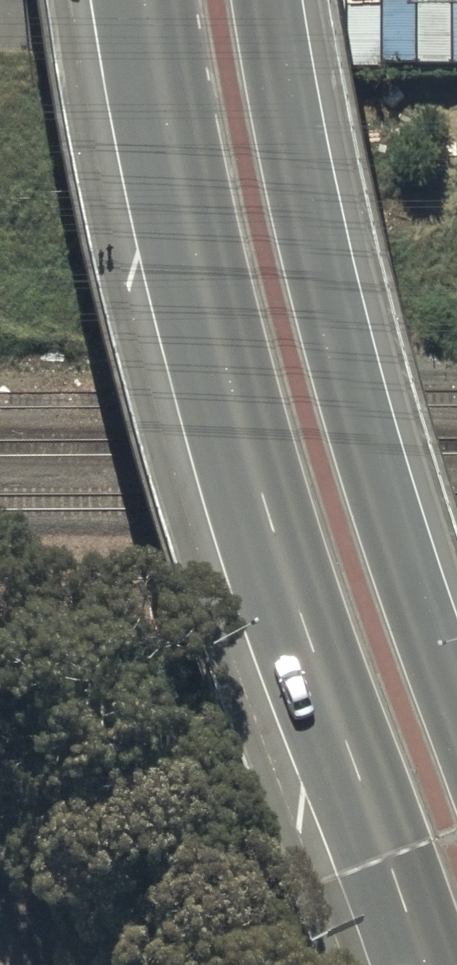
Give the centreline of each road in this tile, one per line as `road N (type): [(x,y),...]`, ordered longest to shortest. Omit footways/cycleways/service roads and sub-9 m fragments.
road 1 (trunk): [(417,964),(388,903),(265,547),(215,367),(142,0)]
road 2 (trunk): [(268,0),(344,373),(385,521),(456,723)]

